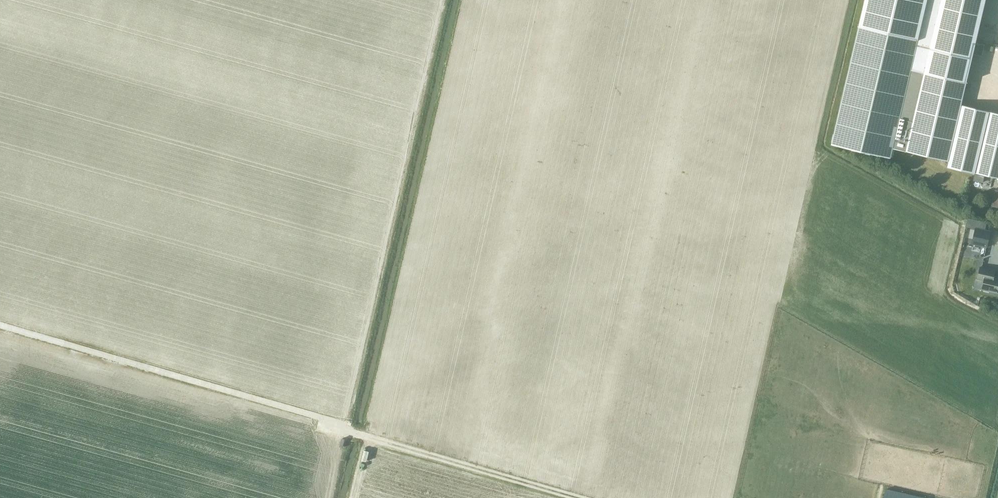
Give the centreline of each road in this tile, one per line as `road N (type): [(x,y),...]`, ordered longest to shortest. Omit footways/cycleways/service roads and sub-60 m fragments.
road 1 (track): [(0,327),(573,497)]

